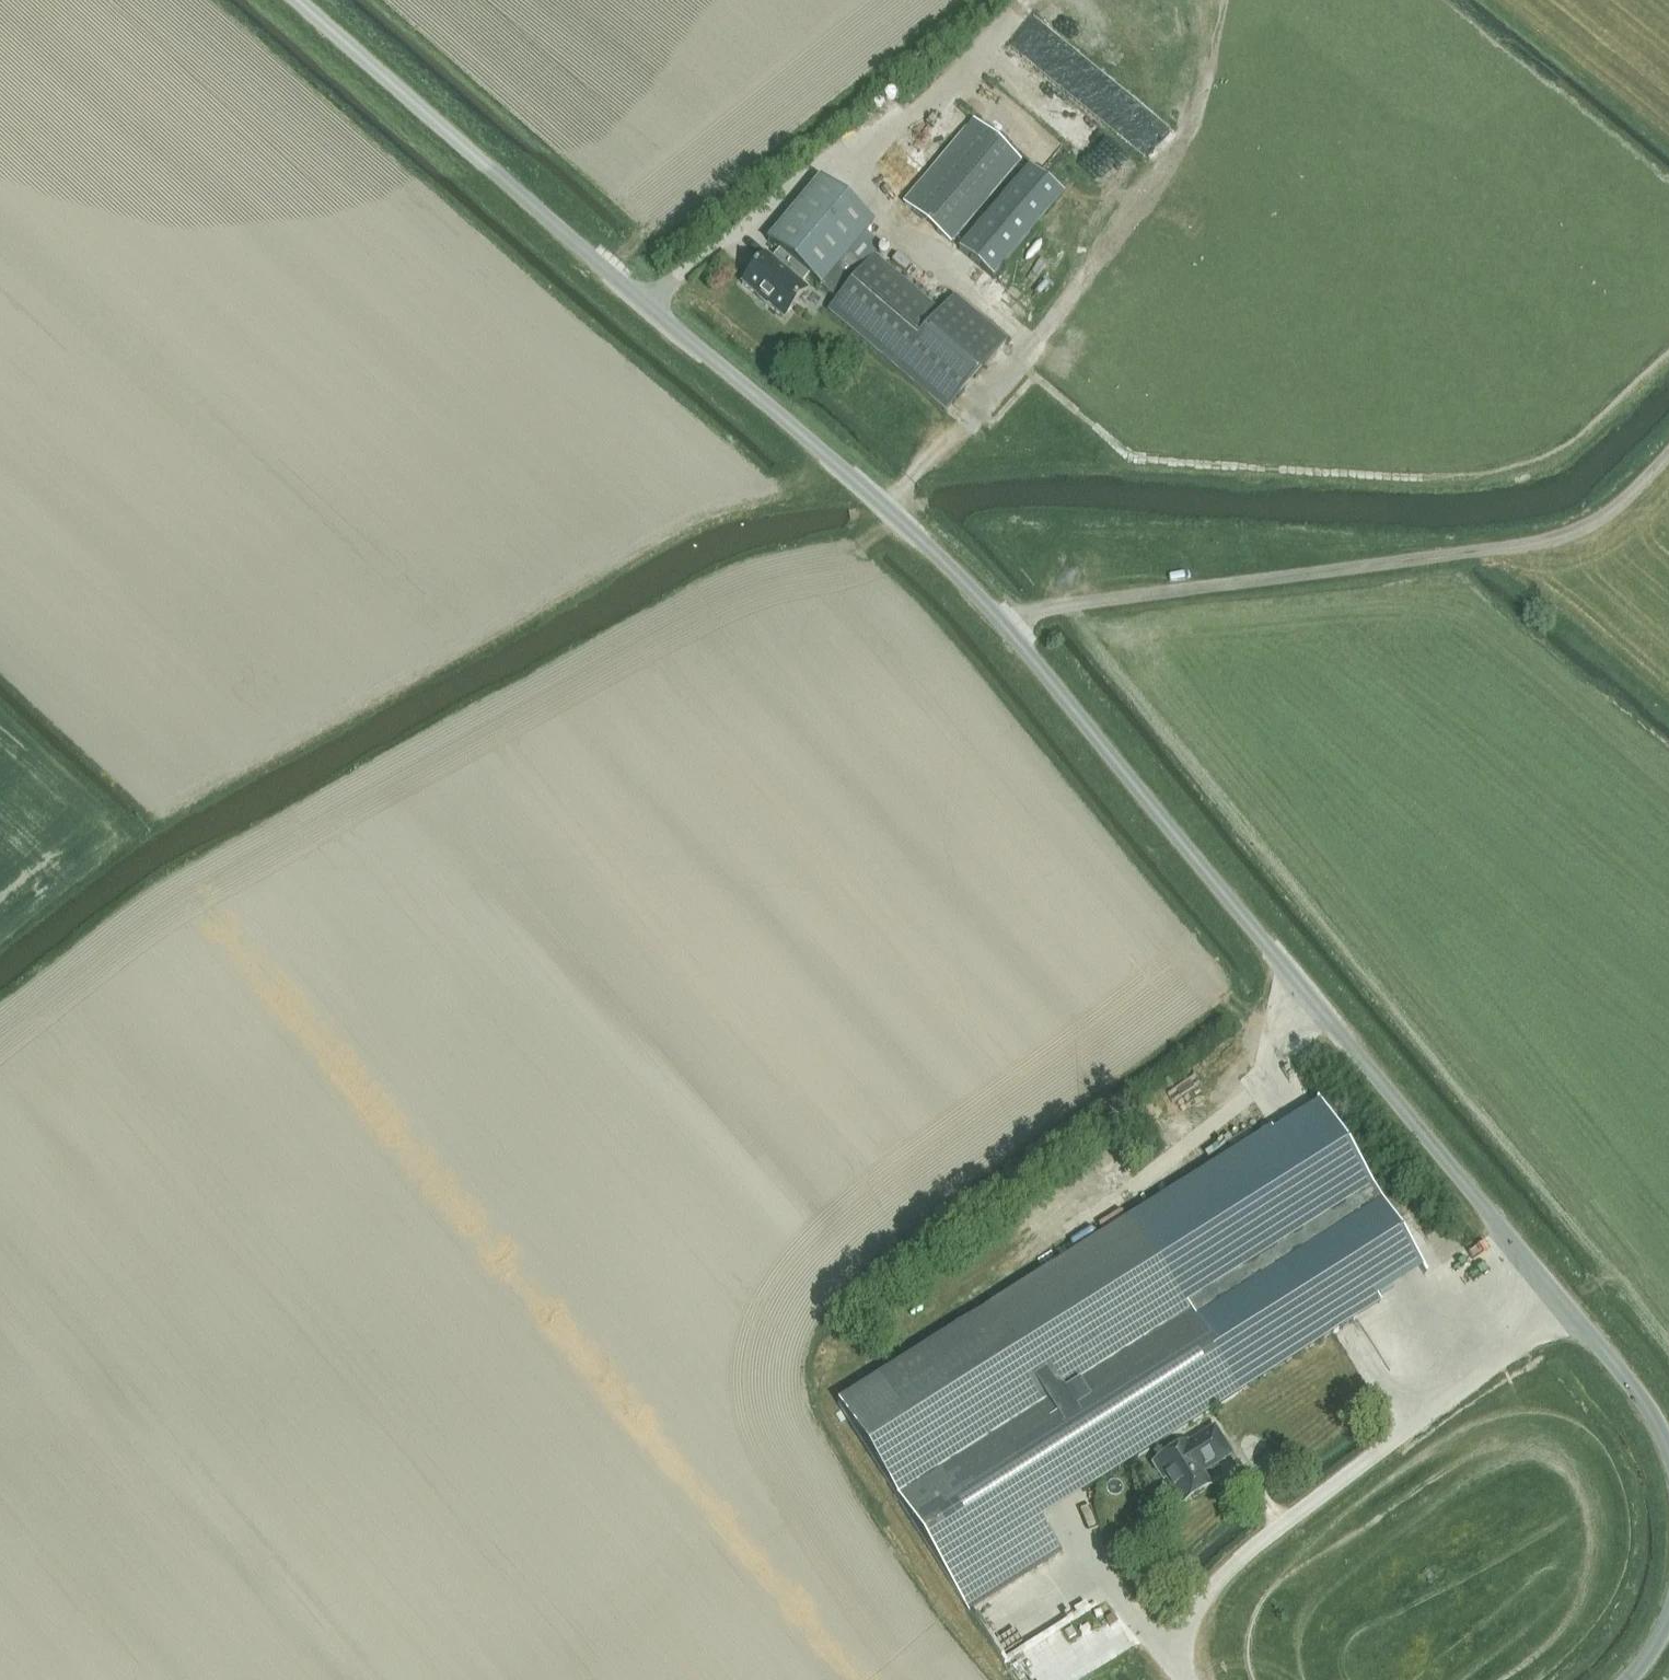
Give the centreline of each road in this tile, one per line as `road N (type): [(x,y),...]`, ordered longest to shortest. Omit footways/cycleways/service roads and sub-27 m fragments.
road 1 (tertiary): [(1668,1451),(1657,1424),(1563,1306),(1000,618),(840,465),(301,0)]

